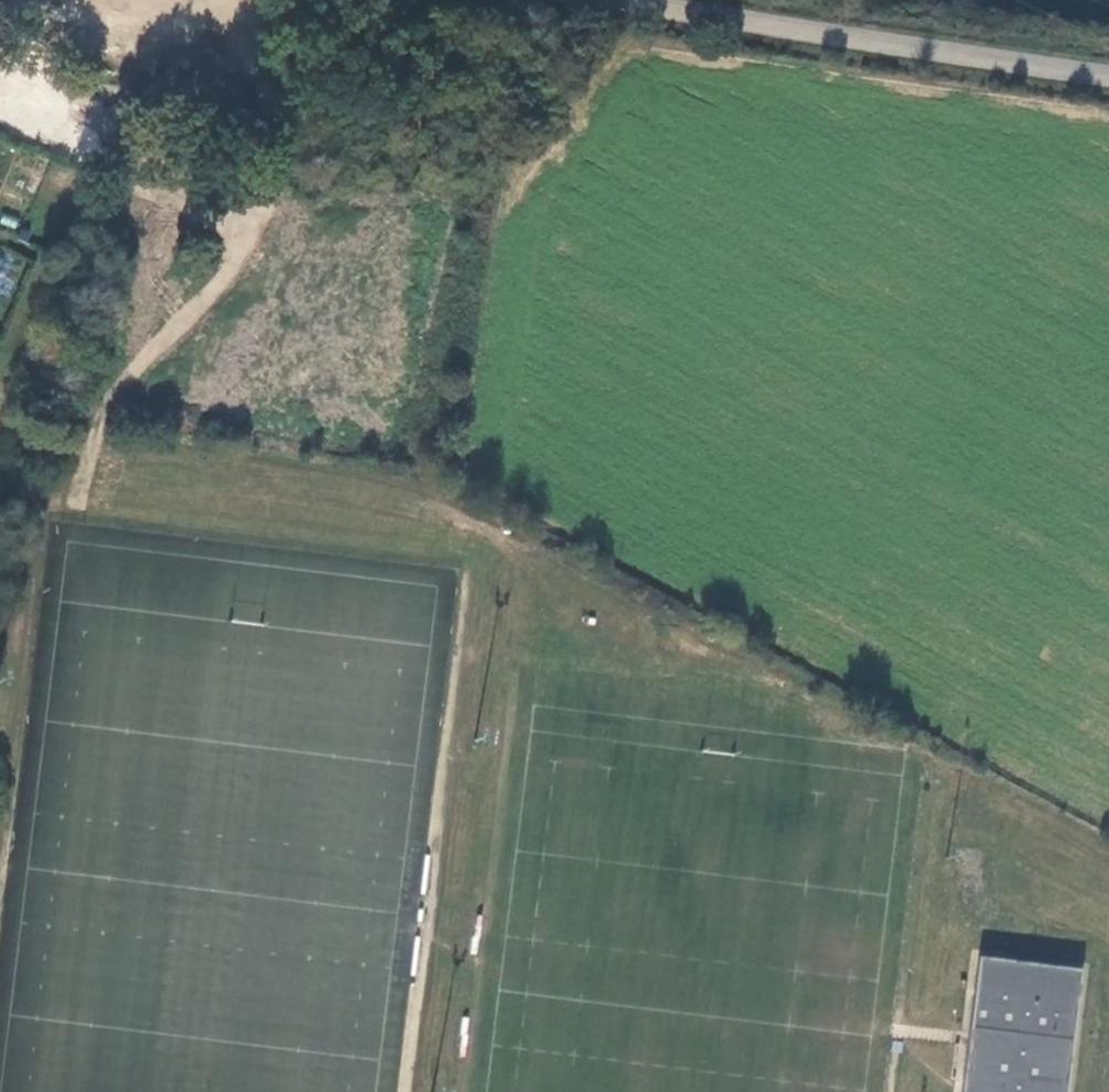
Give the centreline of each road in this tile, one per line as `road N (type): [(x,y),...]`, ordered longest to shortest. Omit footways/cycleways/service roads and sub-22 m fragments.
road 1 (unclassified): [(602,0),(1108,74)]
road 2 (track): [(275,0),(278,135),(260,220),(229,276),(142,363),(110,409)]

